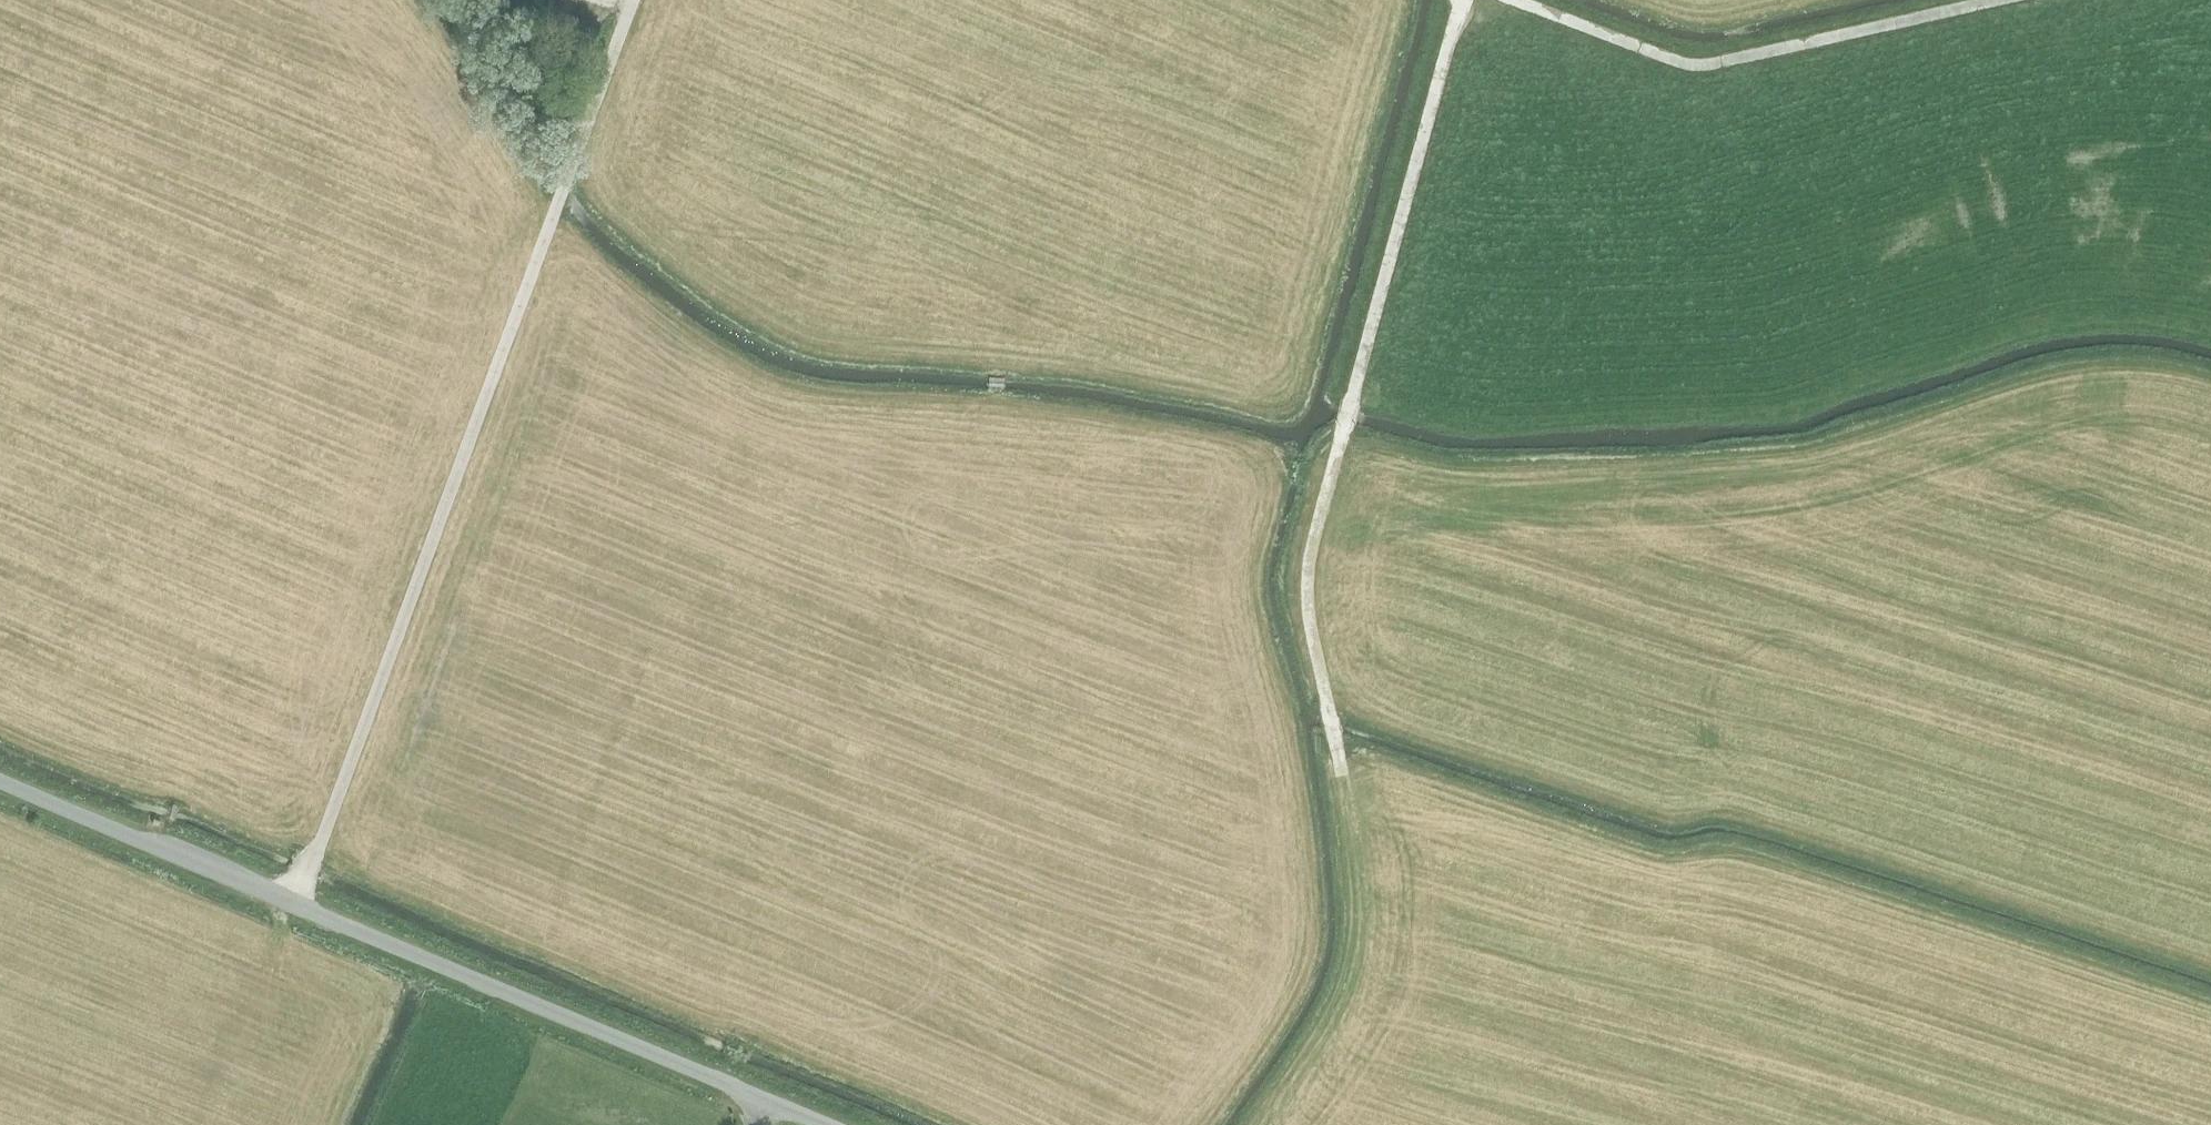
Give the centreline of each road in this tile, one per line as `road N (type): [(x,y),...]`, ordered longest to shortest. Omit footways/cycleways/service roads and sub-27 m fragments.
road 1 (unclassified): [(826,1124),(0,780)]
road 2 (track): [(1341,771),(1311,627),(1310,556),(1462,0)]
road 3 (track): [(1515,0),(1701,66),(1995,0)]

